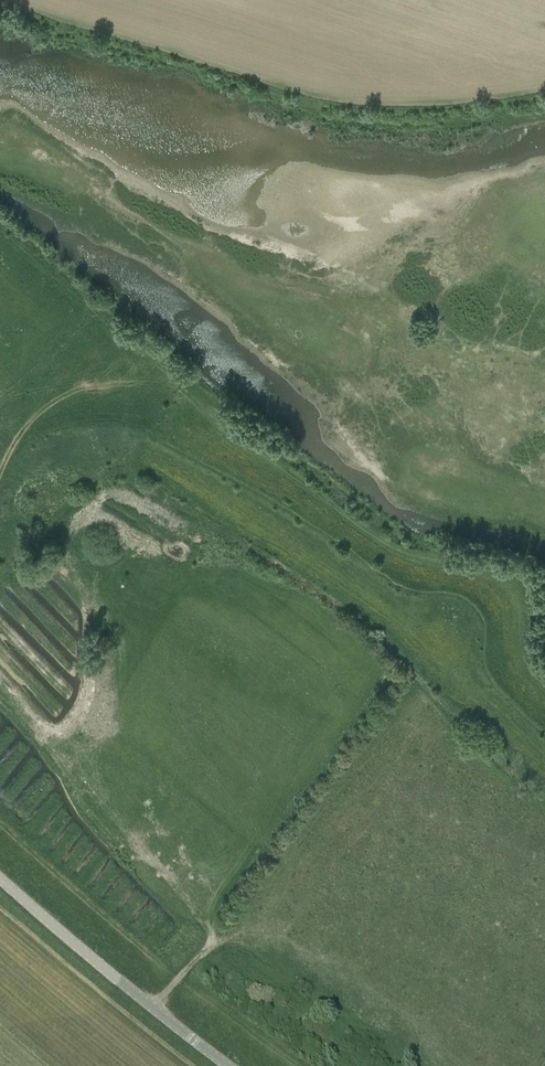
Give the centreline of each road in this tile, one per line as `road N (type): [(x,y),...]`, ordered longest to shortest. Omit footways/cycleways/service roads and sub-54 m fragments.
road 1 (track): [(0,479),(9,461),(36,441),(96,424),(128,431),(228,480),(409,599),(451,597),(469,605),(488,634),(488,676),(544,729)]
road 2 (tertiary): [(228,1065),(0,880)]
road 3 (track): [(211,942),(204,949),(237,948),(326,979),(391,1037)]

